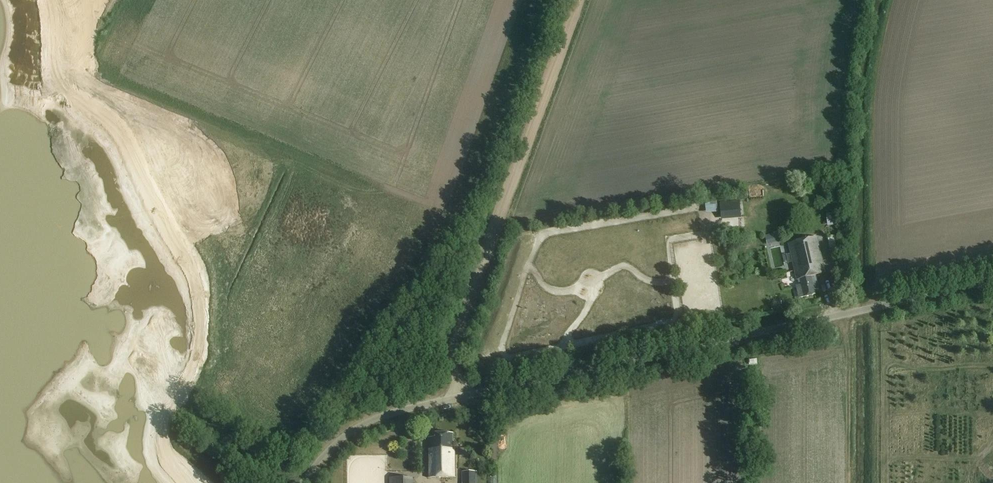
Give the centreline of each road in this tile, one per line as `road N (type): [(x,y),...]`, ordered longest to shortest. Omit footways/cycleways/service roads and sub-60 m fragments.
road 1 (tertiary): [(304,482),(340,438),(395,411),(992,280)]
road 2 (track): [(461,395),(453,360),(460,318),(578,0)]

